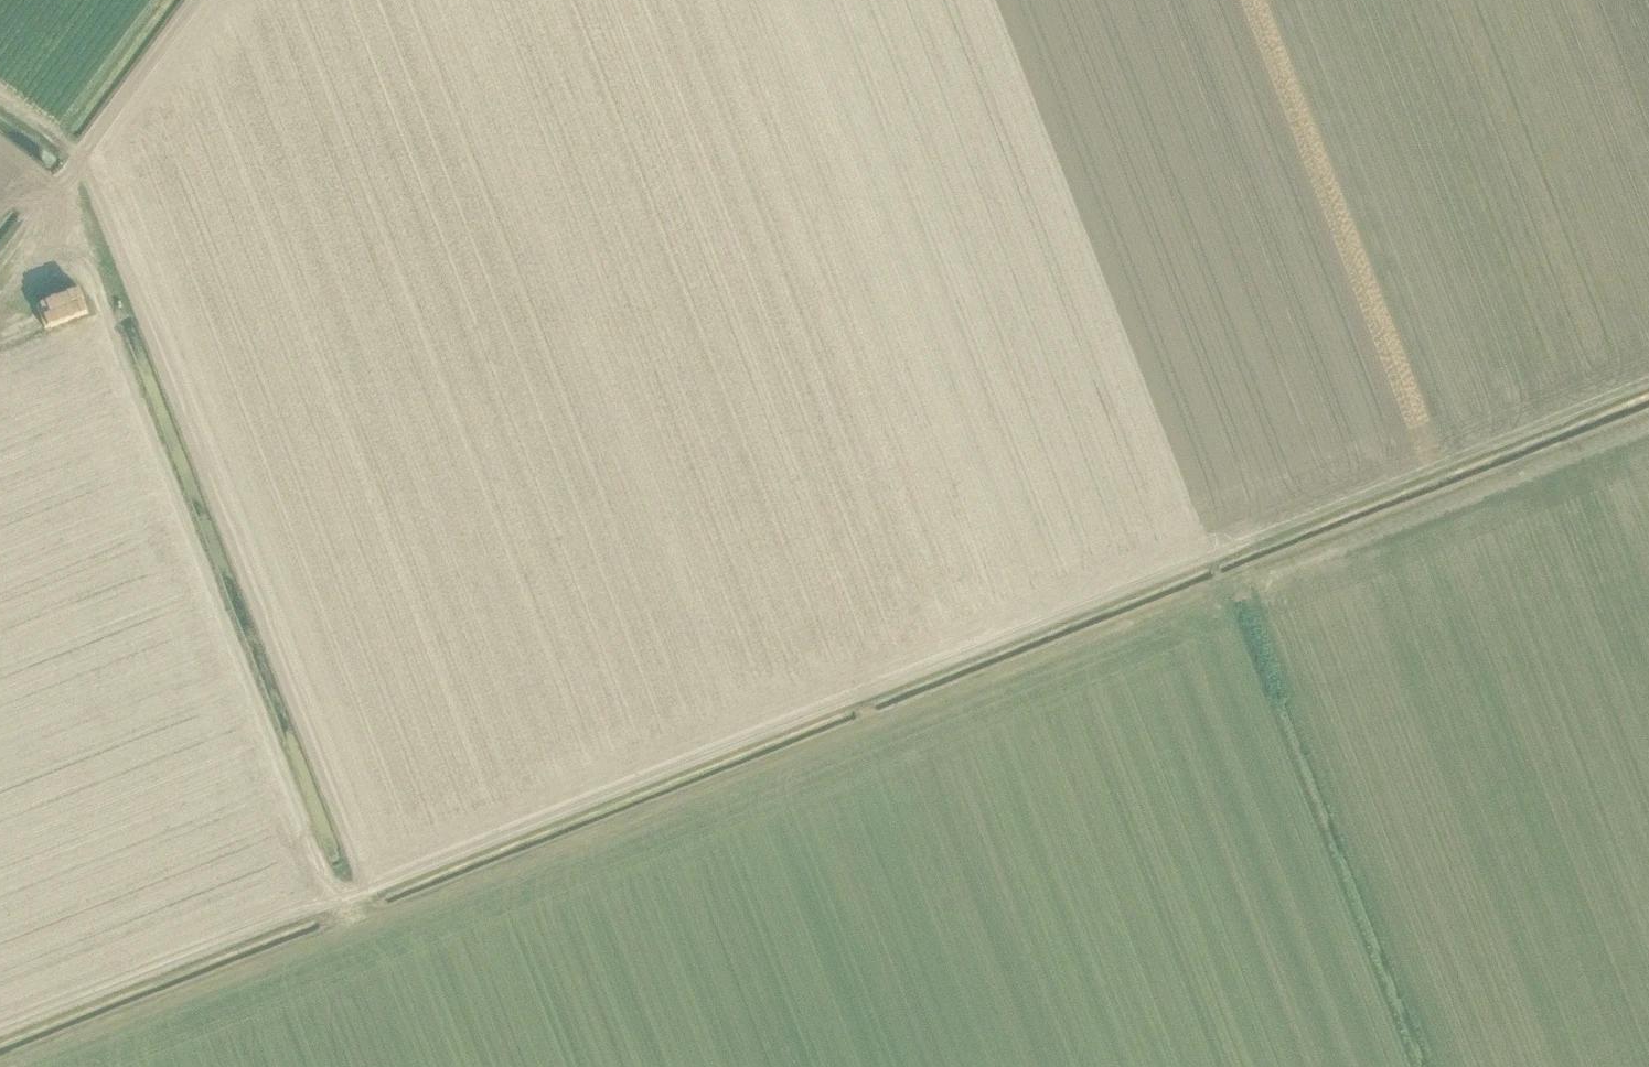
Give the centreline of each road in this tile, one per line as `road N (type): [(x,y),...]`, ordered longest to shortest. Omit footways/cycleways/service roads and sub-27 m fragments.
road 1 (track): [(0,267),(62,191),(131,368)]
road 2 (track): [(203,0),(62,191)]

